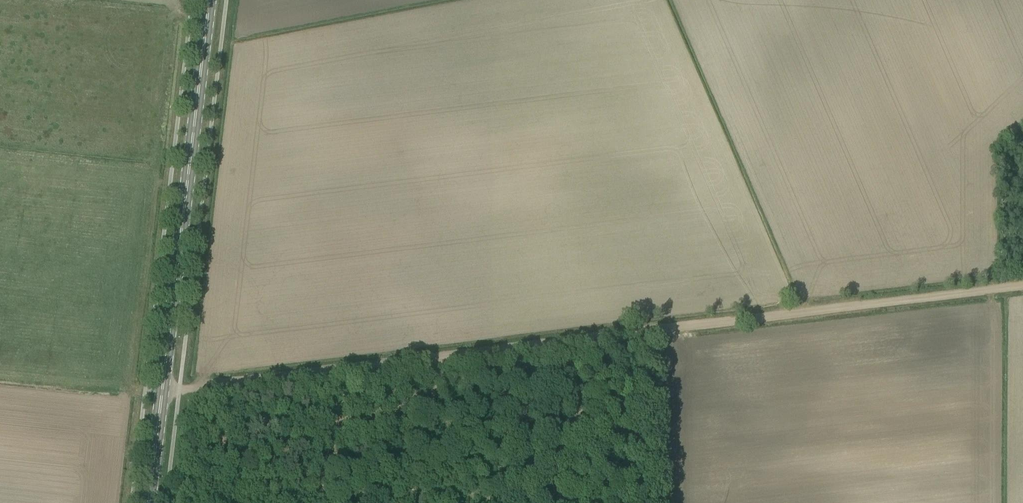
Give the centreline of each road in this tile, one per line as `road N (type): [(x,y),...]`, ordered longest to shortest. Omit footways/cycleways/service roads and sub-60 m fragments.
road 1 (primary): [(150,502),(209,0)]
road 2 (track): [(547,343),(164,391)]
road 3 (track): [(1022,285),(657,330)]
road 4 (track): [(547,343),(553,502)]

